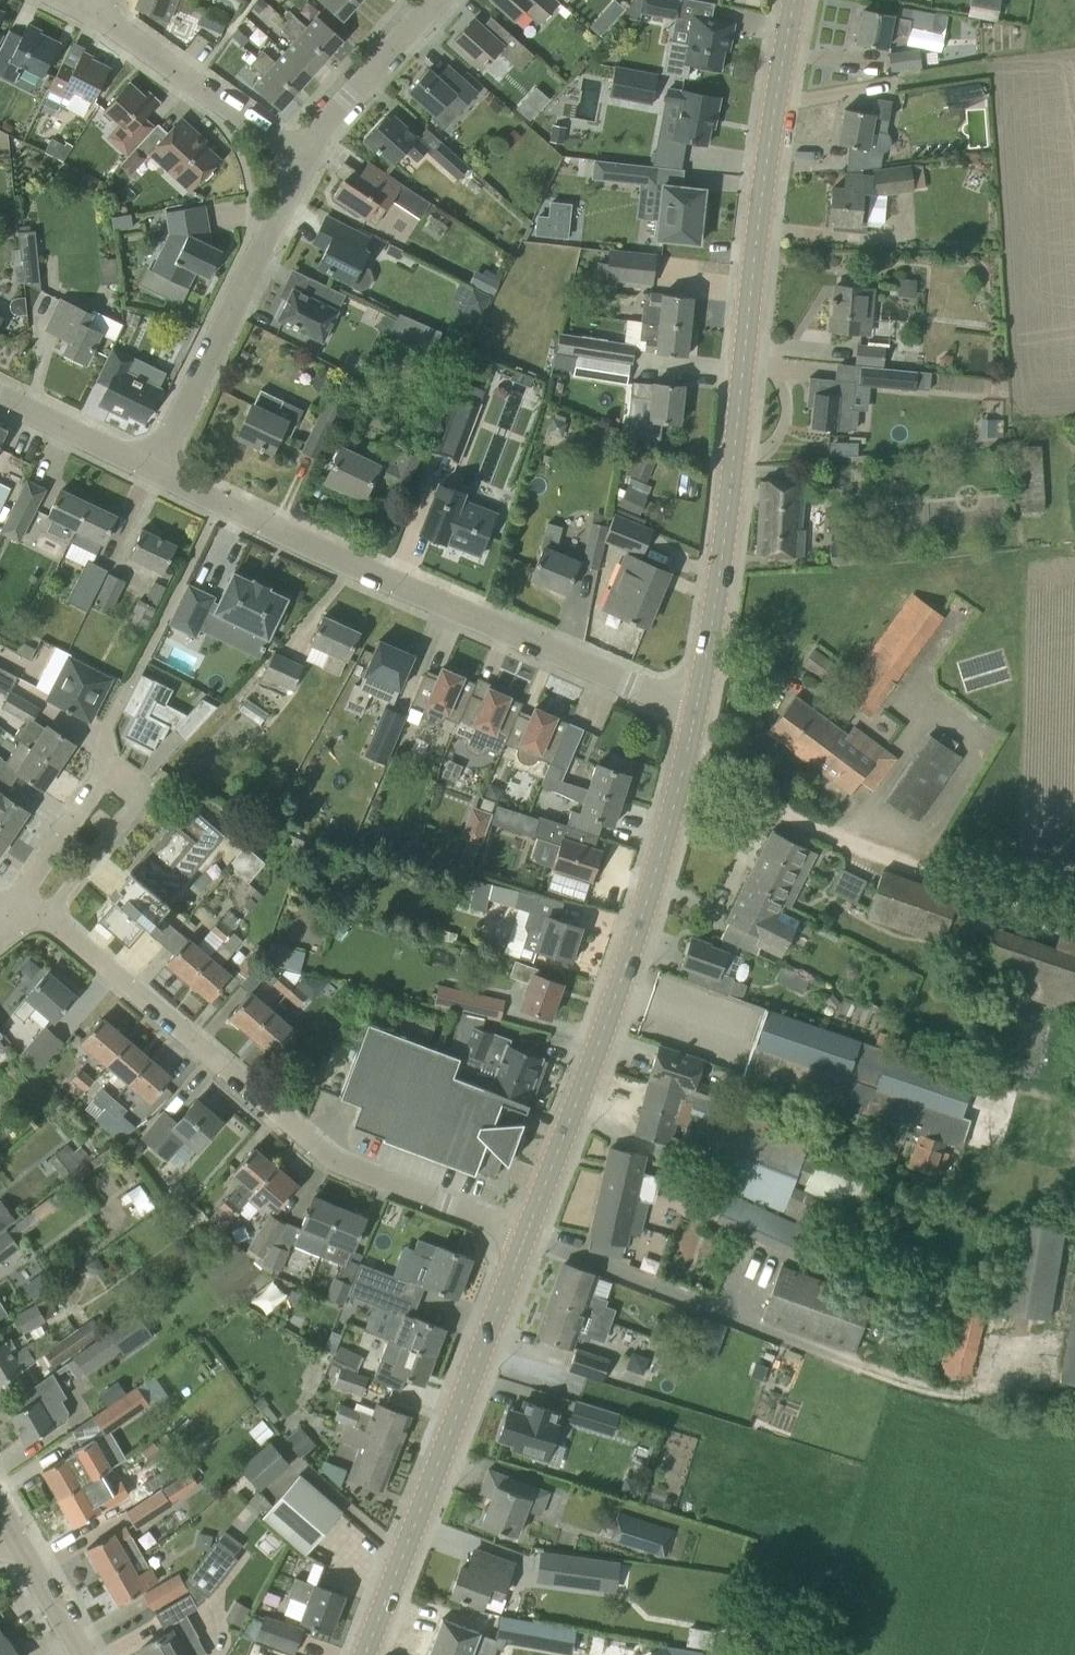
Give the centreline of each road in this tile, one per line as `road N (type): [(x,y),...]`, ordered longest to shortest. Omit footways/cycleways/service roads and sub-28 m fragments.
road 1 (tertiary): [(697,703),(795,0)]
road 2 (residential): [(526,1233),(335,1160),(60,926),(25,912)]
road 3 (residential): [(697,703),(630,684),(366,571),(154,470)]
road 4 (tertiary): [(526,1233),(642,916),(697,703)]
road 5 (tertiary): [(364,1654),(526,1233)]
road 6 (track): [(1074,901),(861,845),(768,805),(686,754)]
road 7 (residential): [(154,470),(306,159)]
road 8 (residential): [(306,159),(94,15)]
road 9 (residential): [(25,912),(59,897),(145,791),(110,765)]
road 10 (residential): [(306,159),(324,126),(436,0)]
road 11 (residential): [(25,912),(32,881),(110,765)]
road 12 (residential): [(154,470),(0,397)]
road 13 (residential): [(82,1654),(15,1538)]

